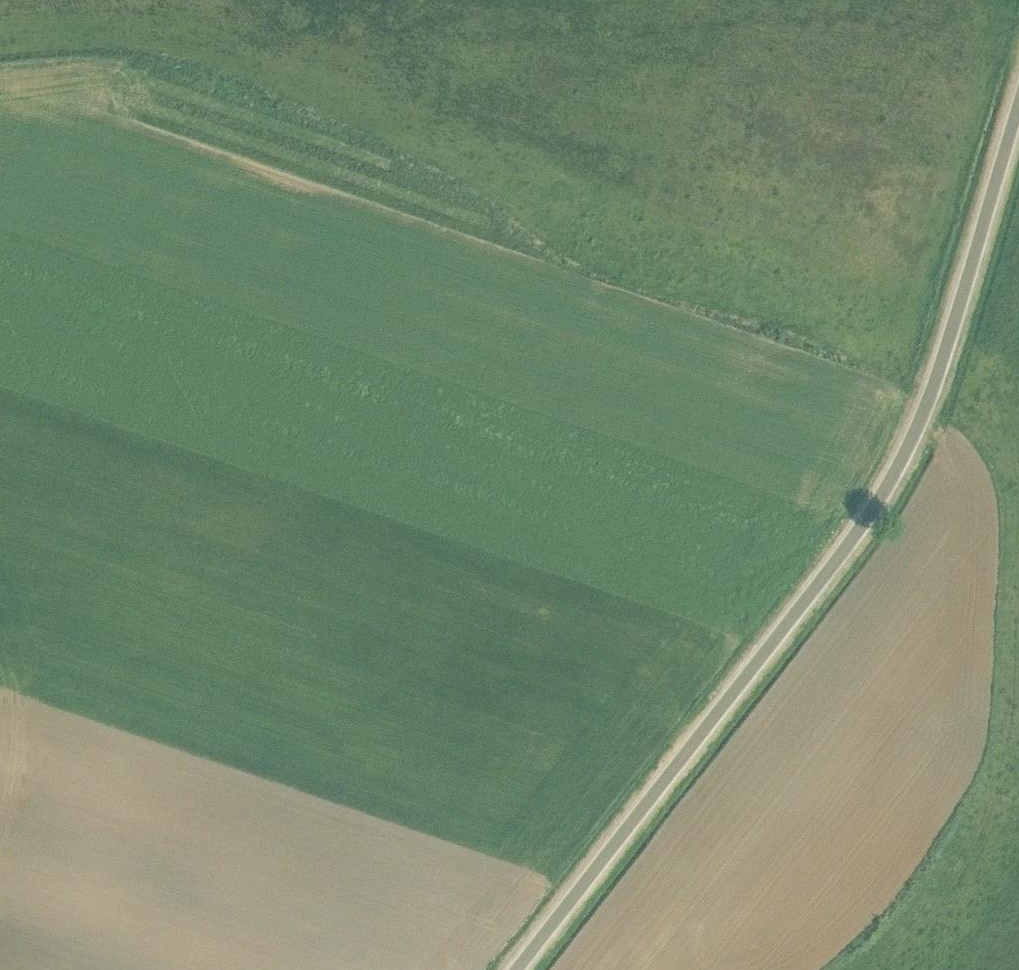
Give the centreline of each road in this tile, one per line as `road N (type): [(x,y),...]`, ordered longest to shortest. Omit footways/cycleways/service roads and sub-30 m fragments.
road 1 (unclassified): [(519,969),(826,583),(893,479),(949,337),(1018,108)]

